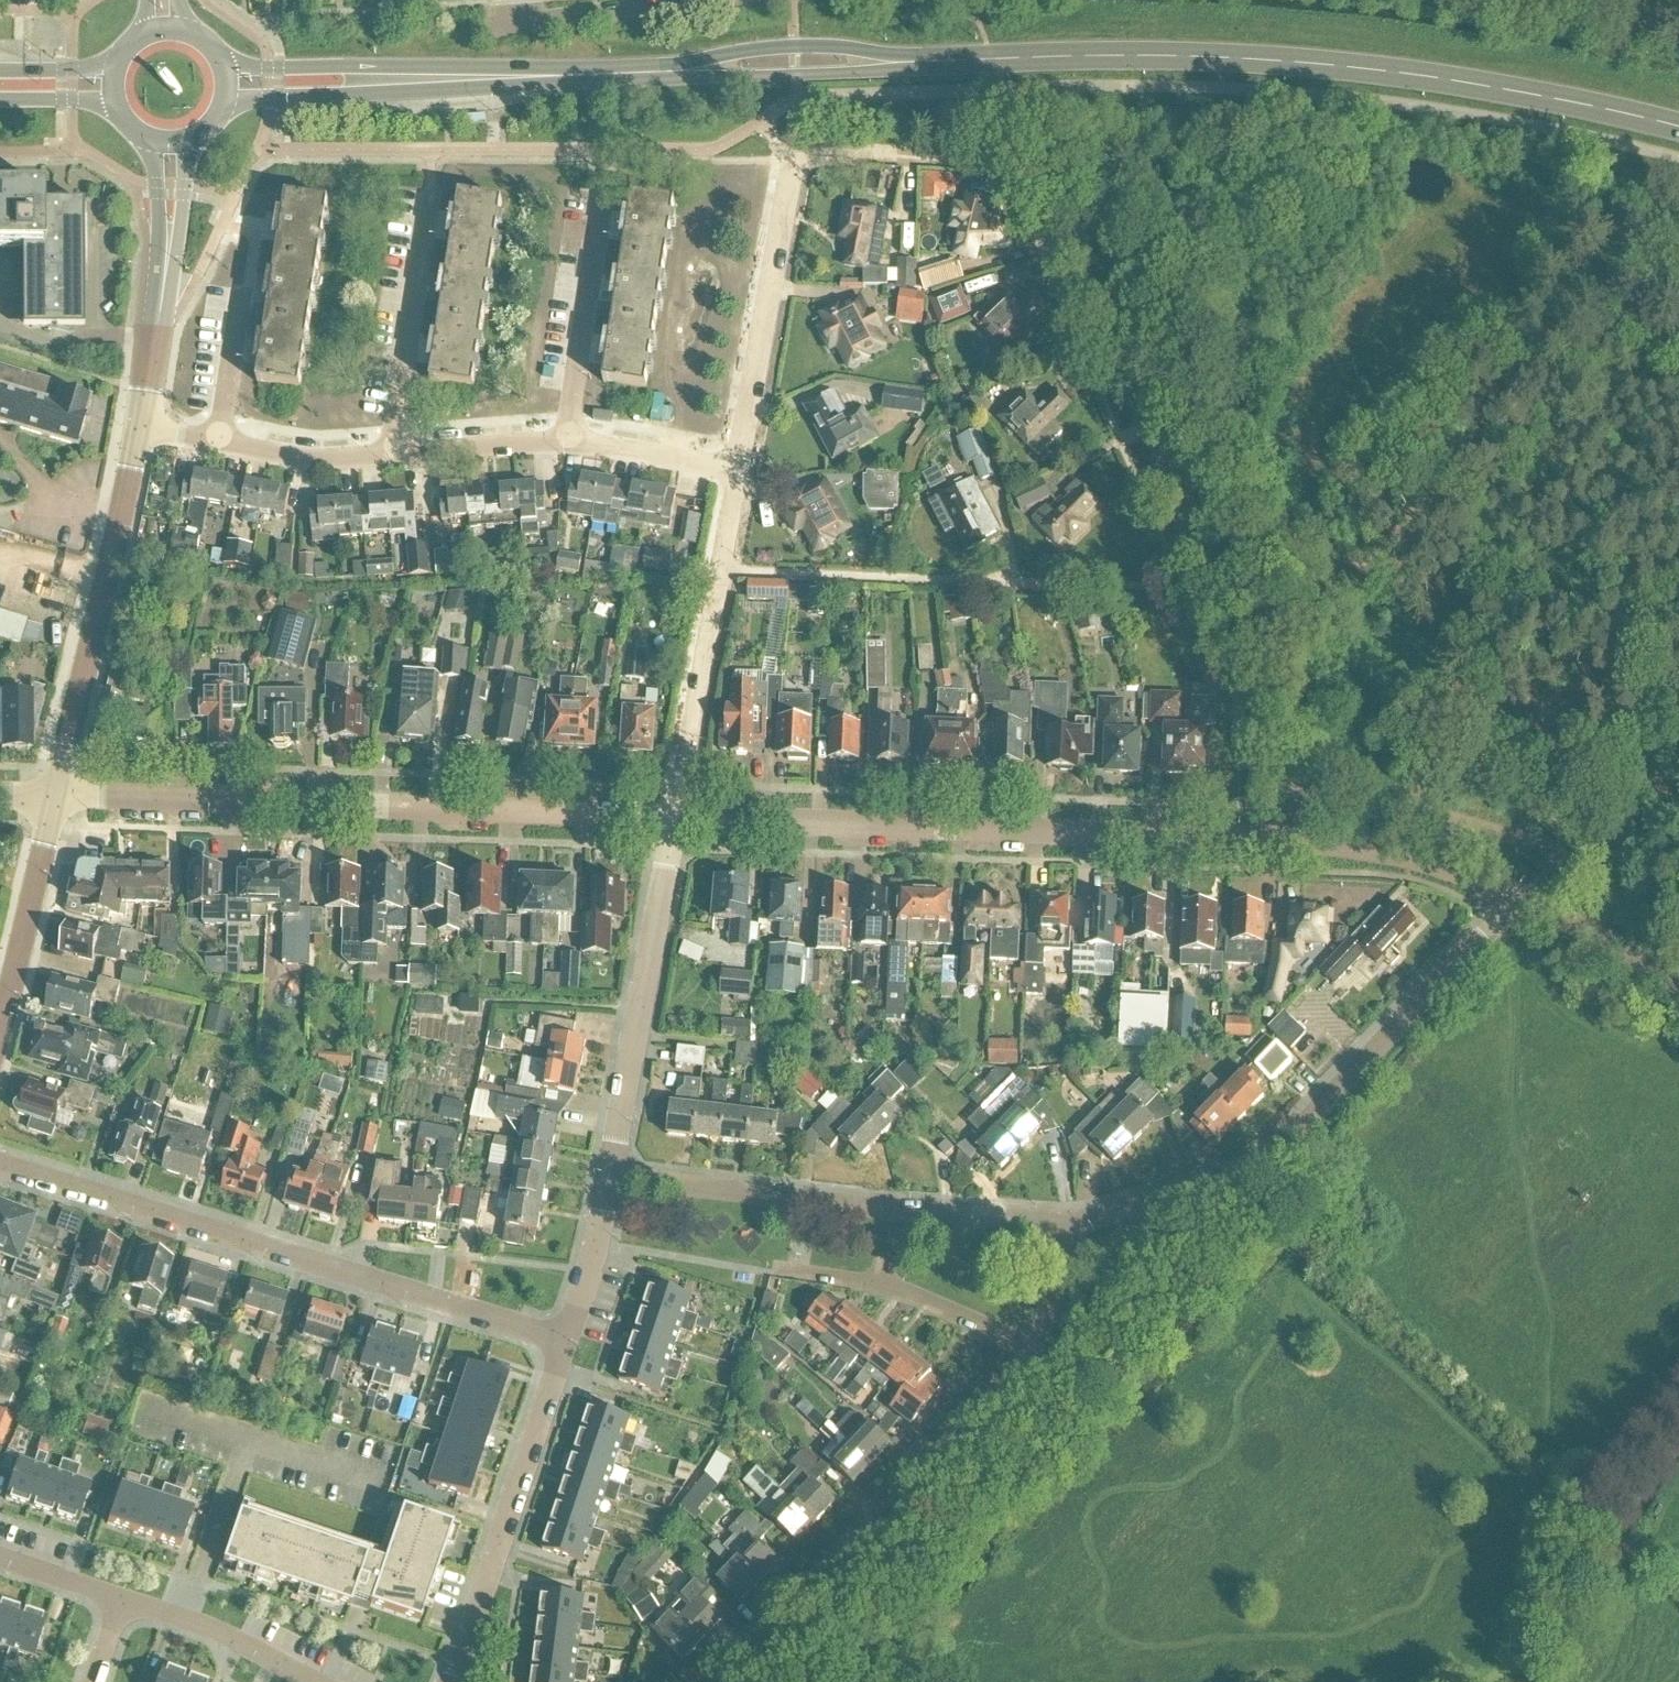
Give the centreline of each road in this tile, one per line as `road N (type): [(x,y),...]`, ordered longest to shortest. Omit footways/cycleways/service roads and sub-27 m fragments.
road 1 (unclassified): [(1520,900),(1433,863),(1359,847),(675,817)]
road 2 (secondary): [(905,64),(1139,57),(1374,71),(1678,128)]
road 3 (track): [(1309,844),(1303,809),(1039,173)]
road 4 (unclassified): [(675,817),(57,797)]
road 5 (residential): [(0,1165),(565,1347)]
road 6 (residential): [(1073,1226),(1032,1347),(715,1681)]
road 7 (residential): [(1520,900),(1258,1168),(1073,1226)]
road 8 (residential): [(735,471),(797,160),(886,155),(1039,173)]
road 9 (residential): [(1073,1226),(612,1179)]
road 10 (tertiary): [(57,797),(140,427)]
road 11 (residential): [(675,817),(612,1179)]
road 12 (residential): [(565,1347),(452,1681)]
road 13 (residential): [(675,817),(735,471)]
road 14 (track): [(1678,1419),(1630,1483),(1565,1623),(1527,1681)]
road 15 (secondary): [(494,78),(224,66)]
road 16 (secondary): [(226,105),(494,78)]
road 17 (residential): [(432,196),(400,459)]
road 18 (residential): [(604,187),(572,444)]
road 19 (tertiary): [(0,1020),(57,797)]
road 20 (secondary): [(905,64),(796,48),(682,72)]
road 21 (secondary): [(682,72),(797,76),(905,64)]
road 22 (residential): [(505,28),(723,0)]
road 23 (residential): [(254,235),(220,446)]
road 24 (residential): [(315,1681),(229,1635),(120,1601)]
road 25 (tertiary): [(158,330),(173,290),(191,141)]
road 26 (secondary): [(494,78),(682,72)]
road 27 (tertiary): [(153,143),(158,330)]
road 28 (unclassified): [(1678,989),(1520,900)]
road 29 (residential): [(220,446),(315,461),(400,459)]
road 30 (residential): [(612,1179),(565,1347)]
road 31 (residential): [(400,459),(572,444)]
road 32 (residential): [(572,444),(735,471)]
road 33 (residential): [(120,1601),(0,1561)]

